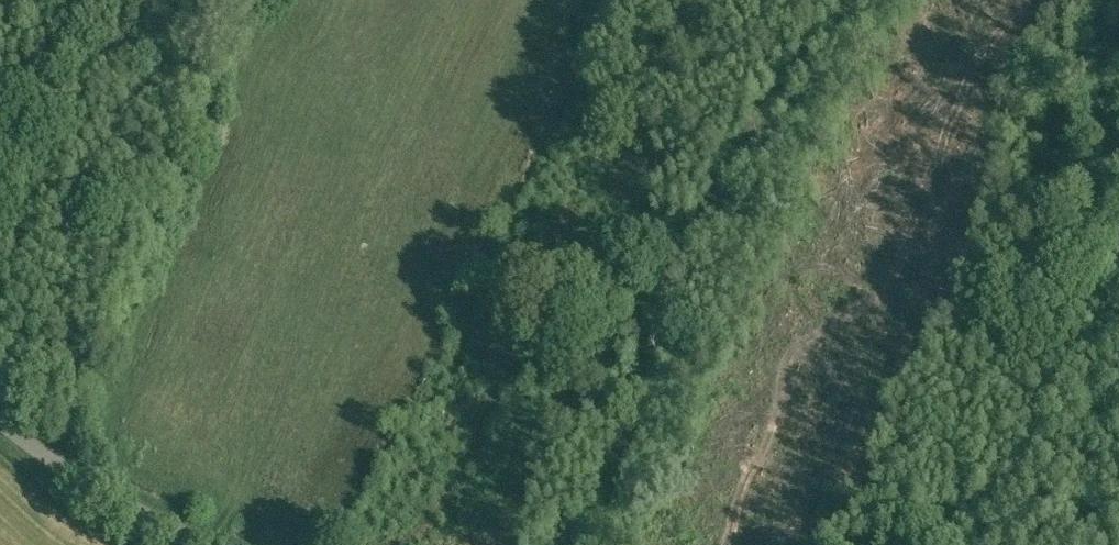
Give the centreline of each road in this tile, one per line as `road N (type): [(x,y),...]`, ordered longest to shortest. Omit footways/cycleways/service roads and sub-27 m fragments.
road 1 (unclassified): [(208,544),(58,466),(0,422)]

